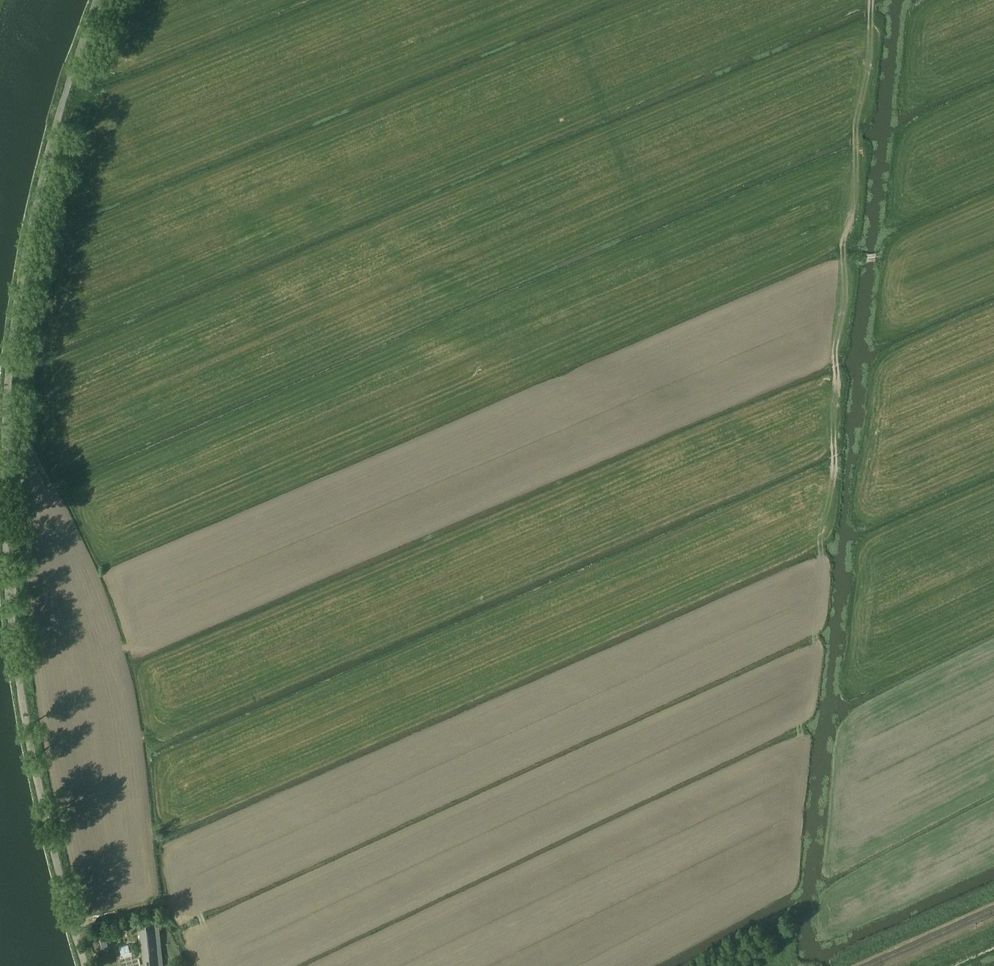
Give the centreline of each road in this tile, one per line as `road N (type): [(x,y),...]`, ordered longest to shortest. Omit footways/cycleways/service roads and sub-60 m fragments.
road 1 (unclassified): [(85,965),(22,707),(9,630),(4,472),(13,323),(29,242),(98,0)]

